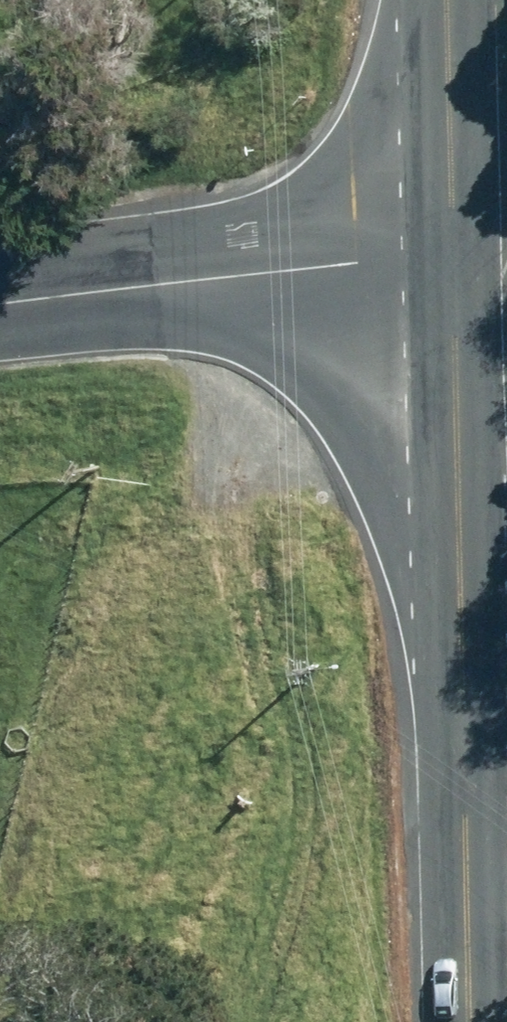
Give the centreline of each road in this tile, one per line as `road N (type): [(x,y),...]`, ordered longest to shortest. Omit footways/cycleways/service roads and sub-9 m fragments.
road 1 (secondary): [(470,759),(463,237)]
road 2 (tertiary): [(0,304),(463,237)]
road 3 (secondary): [(472,1021),(470,759)]
road 4 (secondary): [(463,237),(458,0)]

